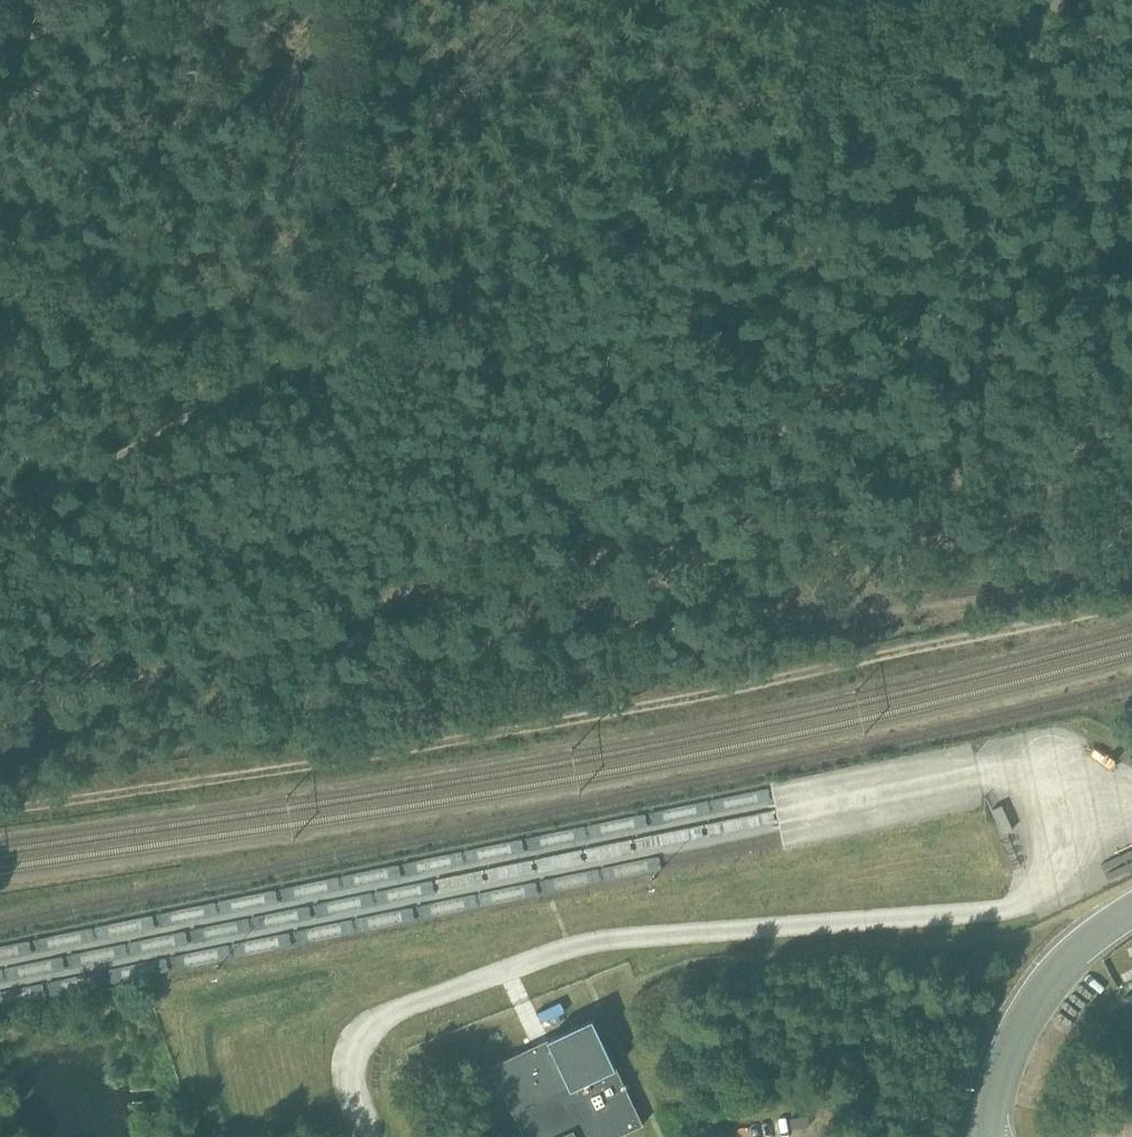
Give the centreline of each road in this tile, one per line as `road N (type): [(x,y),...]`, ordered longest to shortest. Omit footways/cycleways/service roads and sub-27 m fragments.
road 1 (track): [(439,292),(717,176),(981,43)]
road 2 (track): [(359,0),(336,335)]
road 3 (unclassified): [(1131,910),(1050,973),(1013,1037),(991,1136)]
road 4 (track): [(71,496),(206,410)]
road 5 (track): [(206,410),(336,335)]

